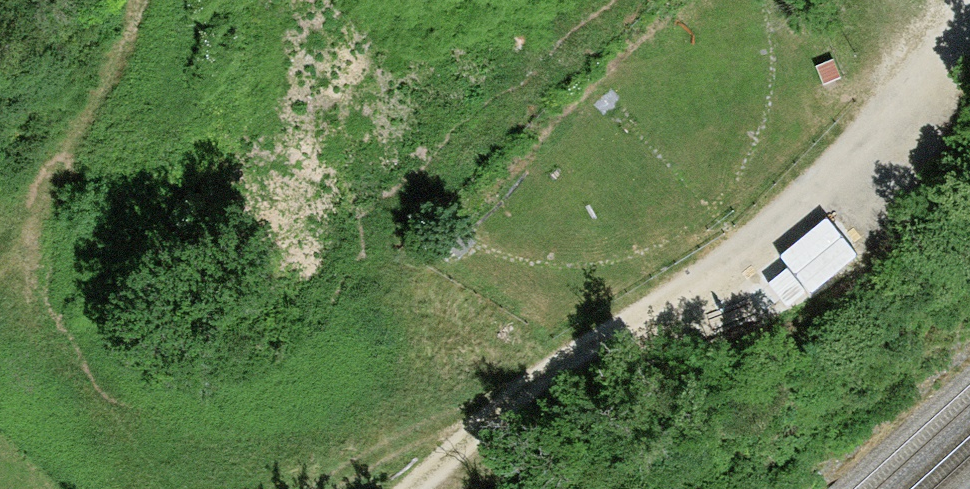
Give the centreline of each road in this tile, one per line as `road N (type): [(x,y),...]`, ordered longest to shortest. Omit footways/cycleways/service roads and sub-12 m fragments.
road 1 (track): [(400,488),(588,352),(730,271),(936,76),(969,24)]
road 2 (track): [(121,0),(112,64),(36,193),(24,265),(41,349),(136,422),(245,488)]
road 3 (track): [(626,0),(380,248),(588,352)]

